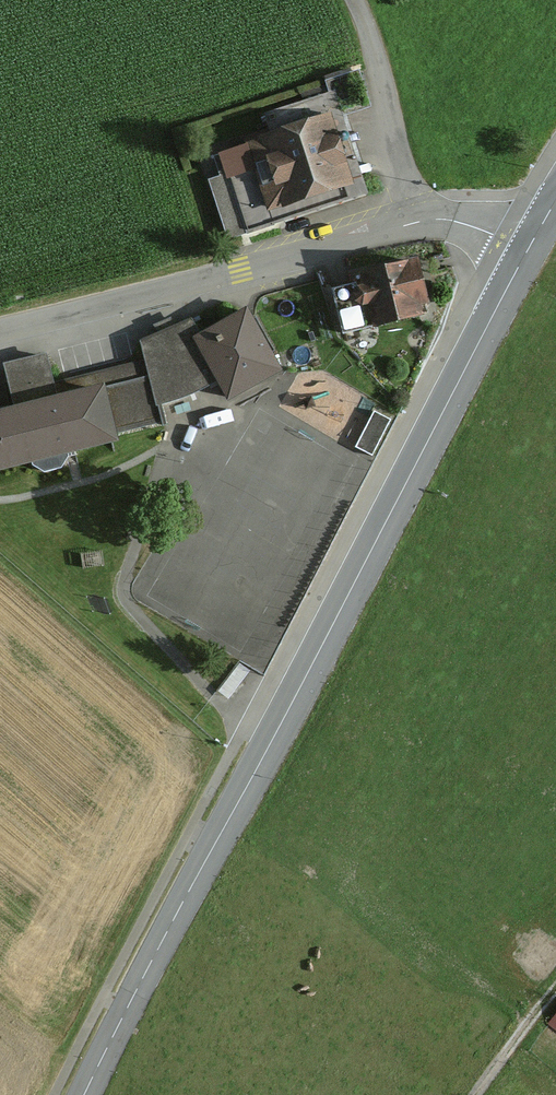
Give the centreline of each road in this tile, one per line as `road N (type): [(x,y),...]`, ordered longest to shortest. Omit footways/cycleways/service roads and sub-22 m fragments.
road 1 (tertiary): [(84,1094),(527,250)]
road 2 (unclassified): [(527,250),(468,225),(430,220),(0,331)]
road 3 (track): [(476,1094),(555,988)]

